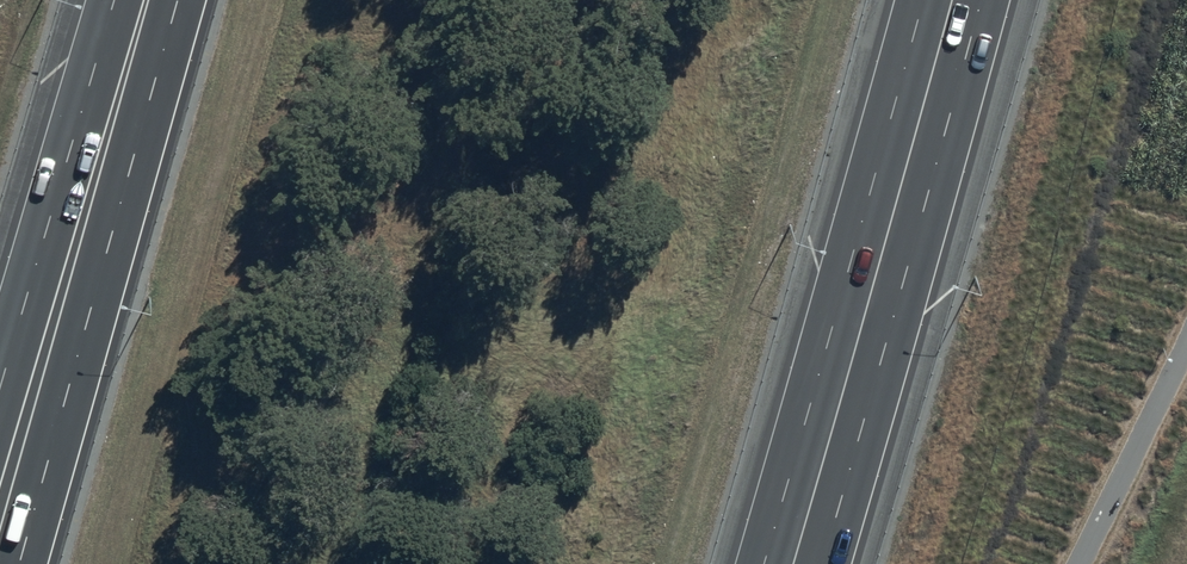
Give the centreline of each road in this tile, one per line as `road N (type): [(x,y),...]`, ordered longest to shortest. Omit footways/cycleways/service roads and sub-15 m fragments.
road 1 (motorway): [(982,0),(824,563)]
road 2 (motorway): [(18,563),(176,0)]
road 3 (motorway): [(923,0),(766,563)]
road 4 (motorway): [(0,385),(114,0)]

